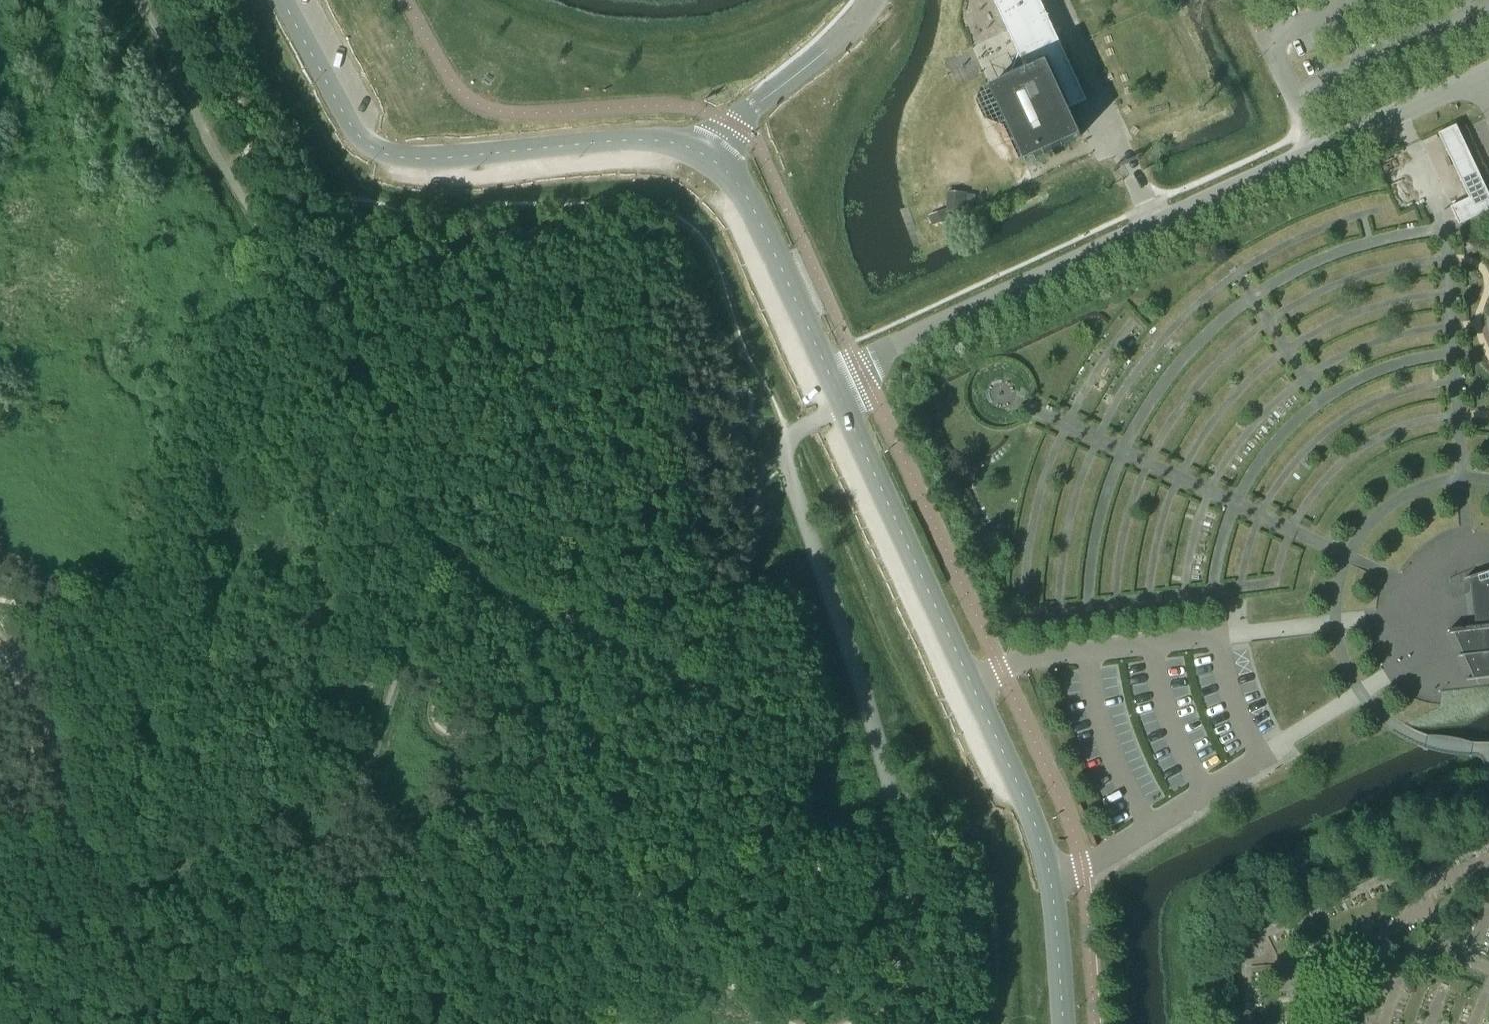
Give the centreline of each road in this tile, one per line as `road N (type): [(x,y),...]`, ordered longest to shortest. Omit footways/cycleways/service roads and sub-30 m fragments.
road 1 (unclassified): [(283,0),(346,118),(376,150),(443,158),(636,140),(674,143),(710,158),(746,196),(831,379)]
road 2 (unclassified): [(831,379),(1315,149),(1485,73),(1488,83)]
road 3 (unclassified): [(831,379),(1030,809),(1055,904),(1063,1023)]

